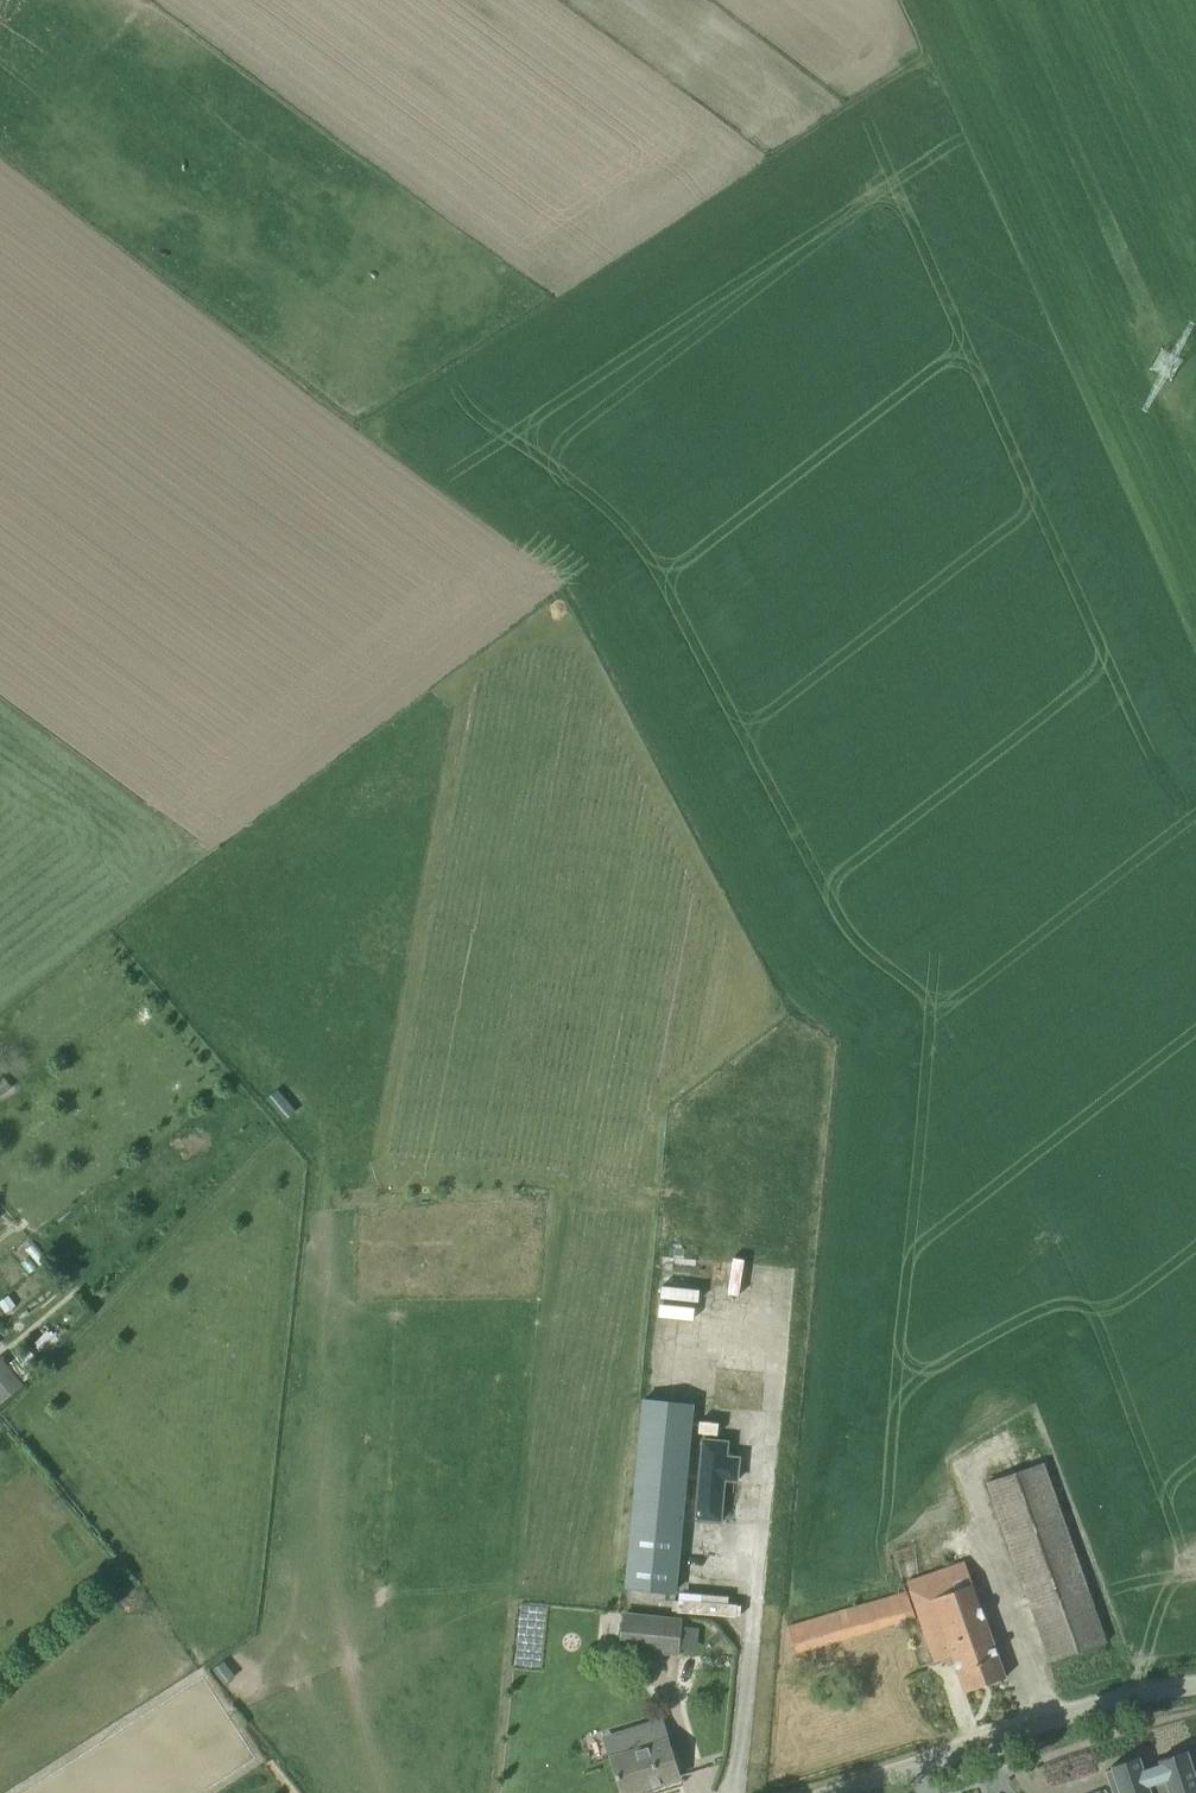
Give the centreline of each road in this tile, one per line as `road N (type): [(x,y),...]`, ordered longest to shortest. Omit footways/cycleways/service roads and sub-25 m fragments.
road 1 (unclassified): [(1195,1678),(1110,1692),(834,1792)]

